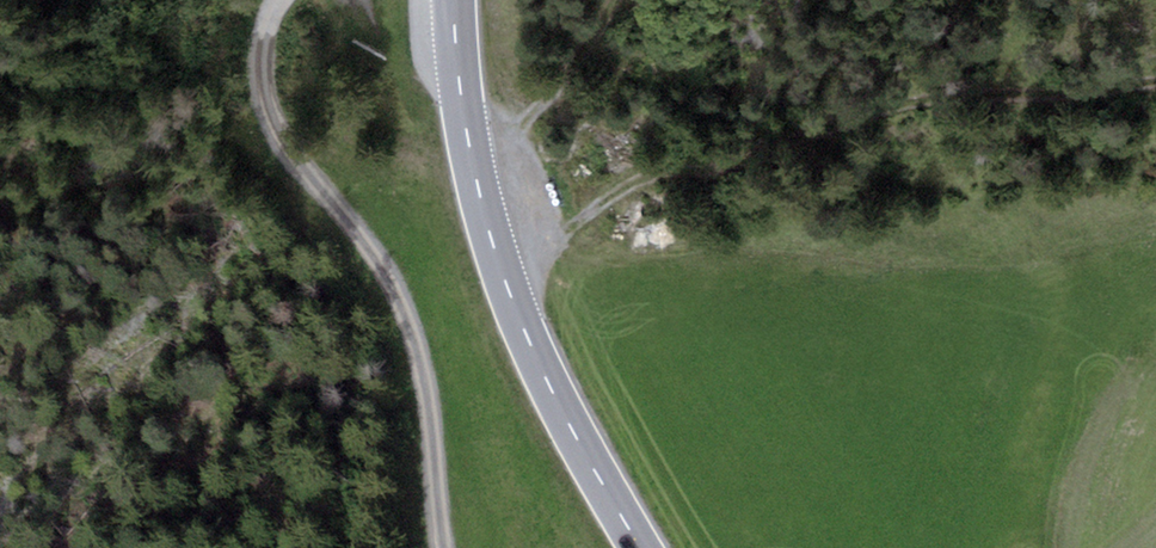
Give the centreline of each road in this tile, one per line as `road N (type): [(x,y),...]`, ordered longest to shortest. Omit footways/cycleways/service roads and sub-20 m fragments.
road 1 (track): [(516,312),(570,227),(637,182),(822,136),(909,103),(1155,83)]
road 2 (primary): [(639,547),(576,441),(485,224),(465,136),(453,0)]
road 3 (track): [(608,0),(555,87),(476,184)]

